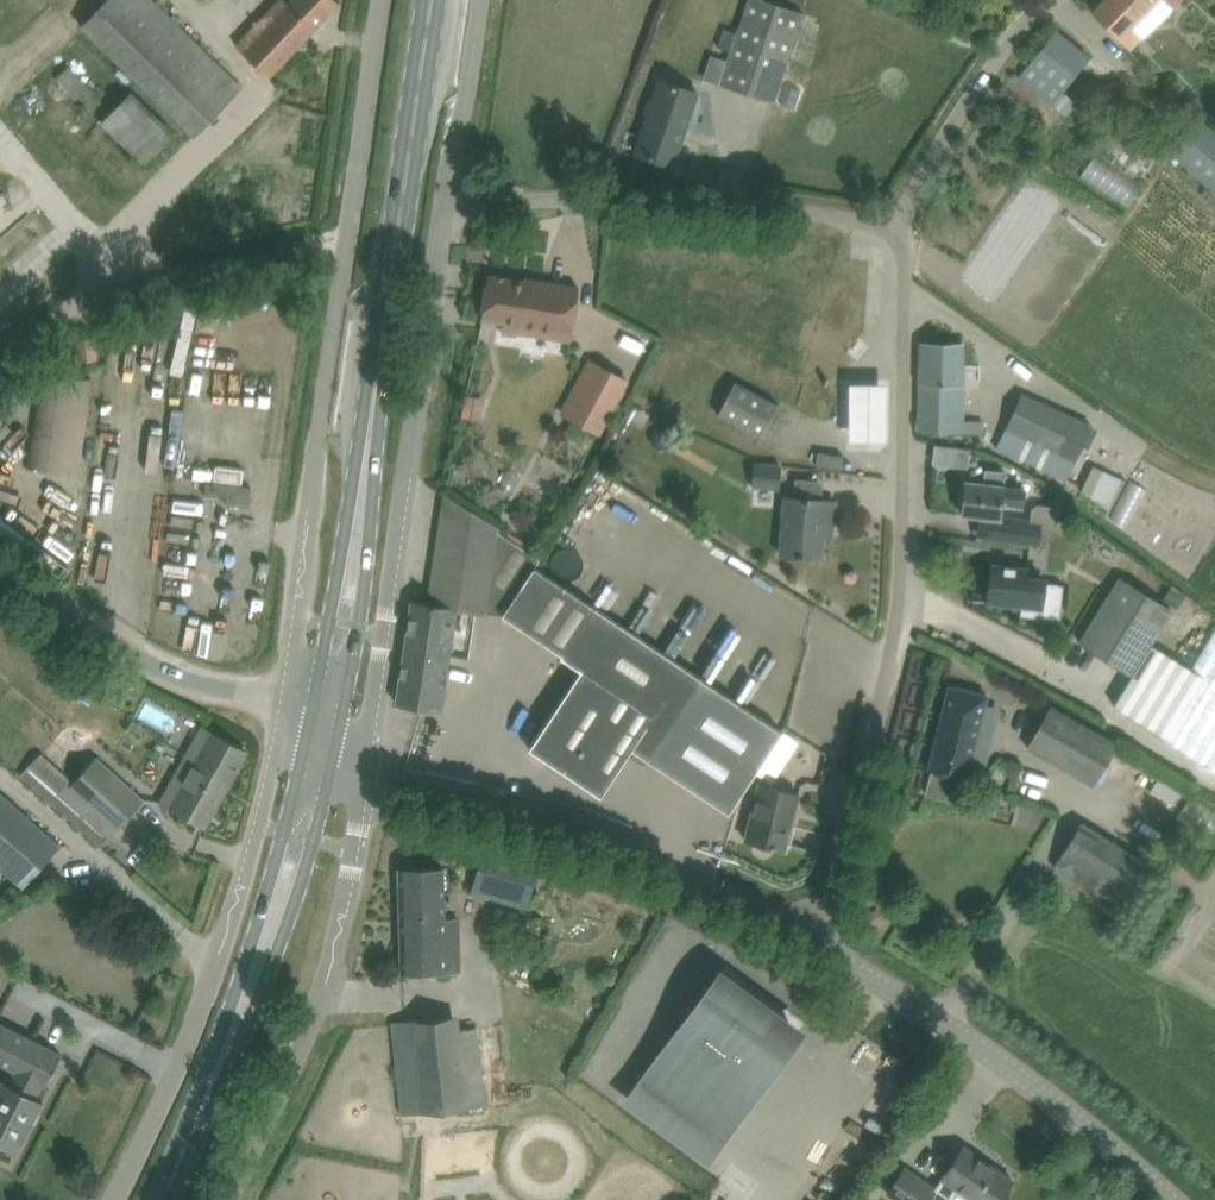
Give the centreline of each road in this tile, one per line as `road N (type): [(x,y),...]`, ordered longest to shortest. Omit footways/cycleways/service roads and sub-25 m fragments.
road 1 (unclassified): [(815,941),(901,681),(912,570),(903,253),(888,233)]
road 2 (primary): [(328,706),(432,0)]
road 3 (unclassified): [(381,0),(282,699)]
road 4 (unclassified): [(366,780),(446,198)]
road 5 (unclassified): [(282,699),(229,923),(116,1199)]
road 6 (unclassified): [(815,941),(609,842),(366,780)]
road 7 (primary): [(164,1199),(223,1066),(285,892),(314,768)]
road 8 (unclassified): [(221,1199),(311,1026),(357,849),(366,780)]
road 9 (unclassified): [(888,233),(860,220),(704,200),(446,198)]
road 10 (unclassified): [(1163,1199),(1070,1117),(815,941)]
road 11 (unclassified): [(282,699),(179,678),(56,610),(0,567)]
road 12 (unclassified): [(888,233),(961,110),(1068,0)]
road 13 (unclassified): [(0,370),(93,296),(190,274)]
road 14 (unclassified): [(446,198),(480,0)]

